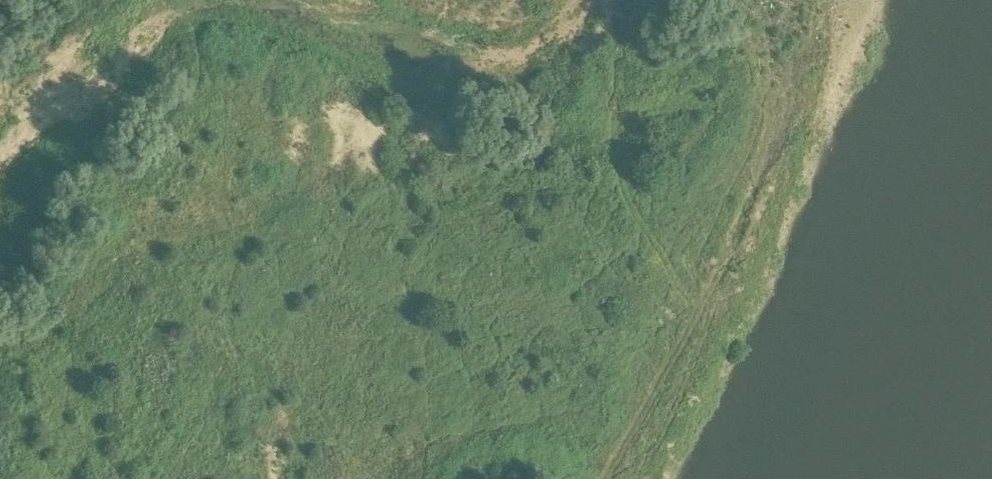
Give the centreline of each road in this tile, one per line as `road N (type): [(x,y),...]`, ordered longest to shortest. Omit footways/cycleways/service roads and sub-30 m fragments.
road 1 (track): [(599,478),(692,333),(727,255),(783,112),(802,0)]

